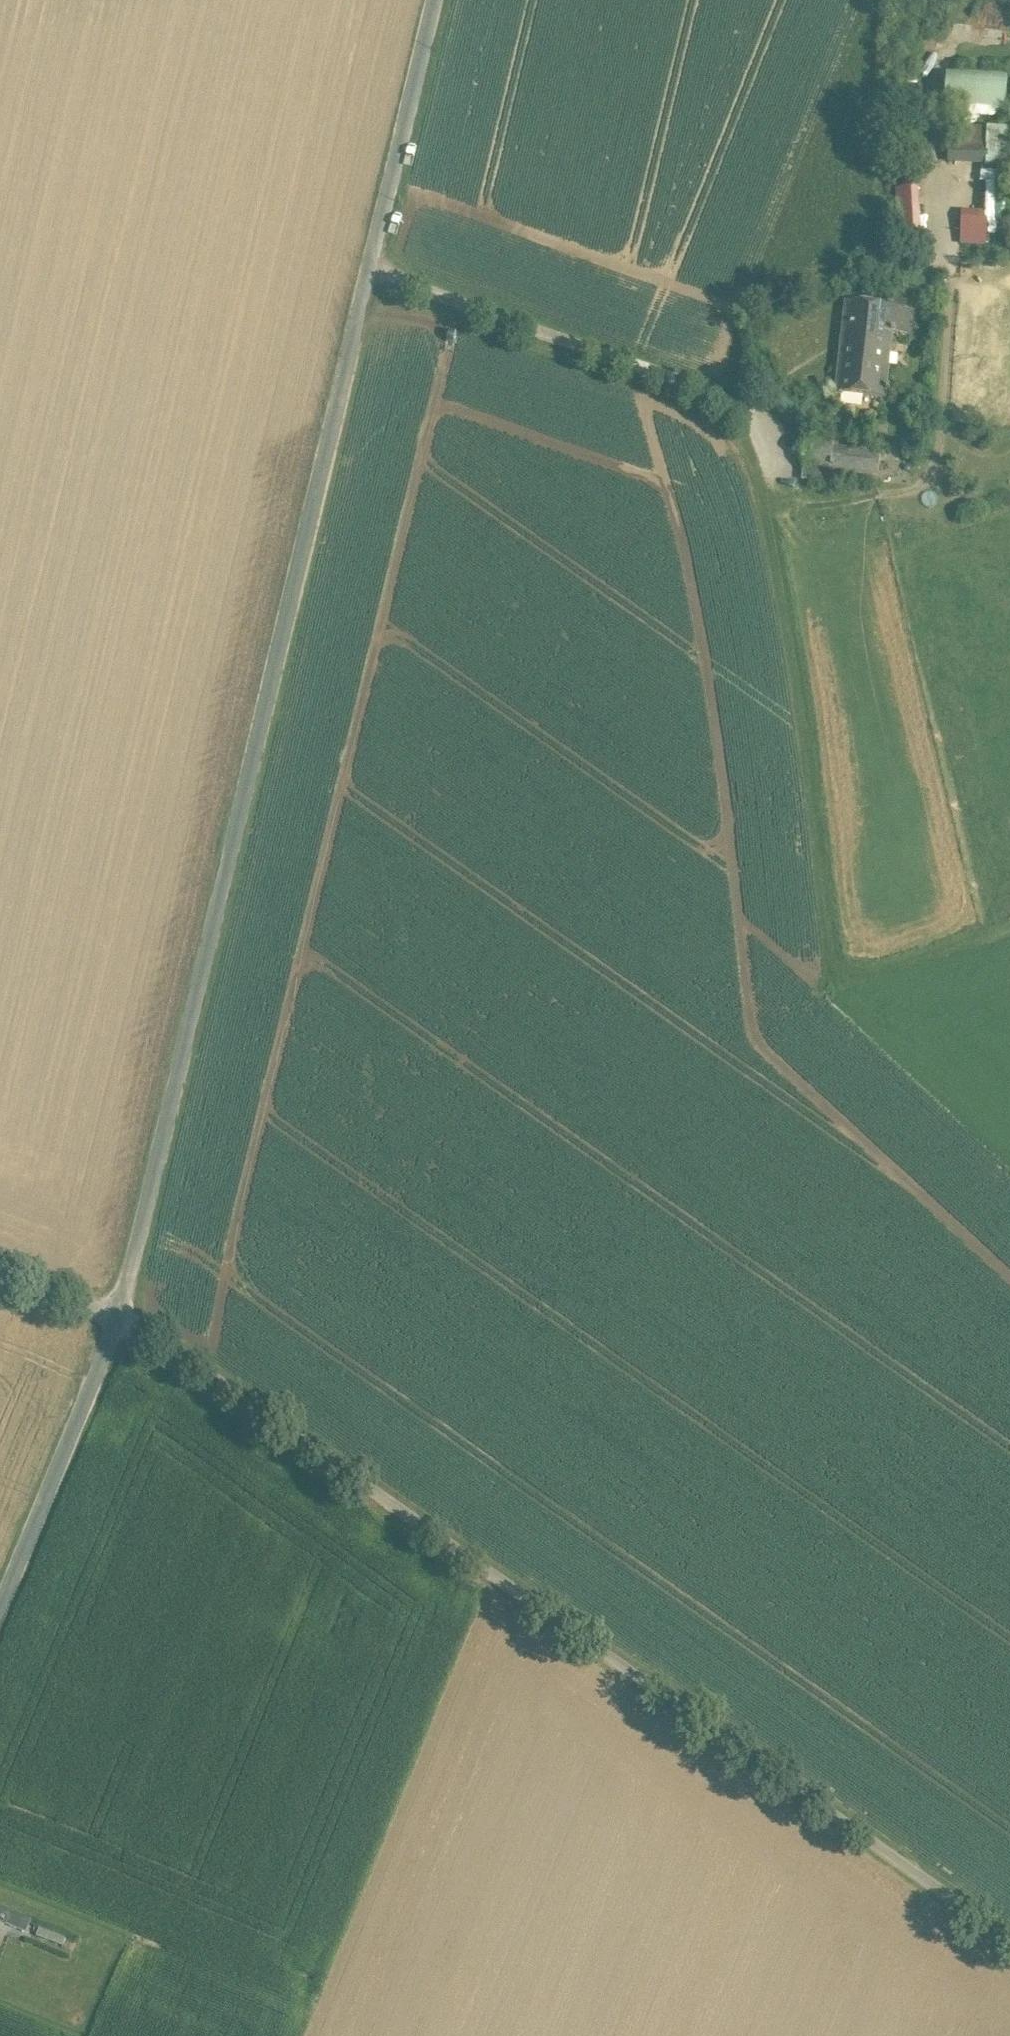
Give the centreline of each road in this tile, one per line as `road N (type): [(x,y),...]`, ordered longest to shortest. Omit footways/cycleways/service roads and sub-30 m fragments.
road 1 (unclassified): [(121,1317),(435,0)]
road 2 (unclassified): [(1009,1936),(121,1317)]
road 3 (track): [(953,269),(937,466),(922,489),(771,508),(756,421),(694,386),(370,270)]
road 4 (track): [(771,508),(836,966),(852,973),(1007,928)]
road 5 (unclassified): [(0,1616),(121,1317)]
road 6 (track): [(121,1317),(0,1269)]

